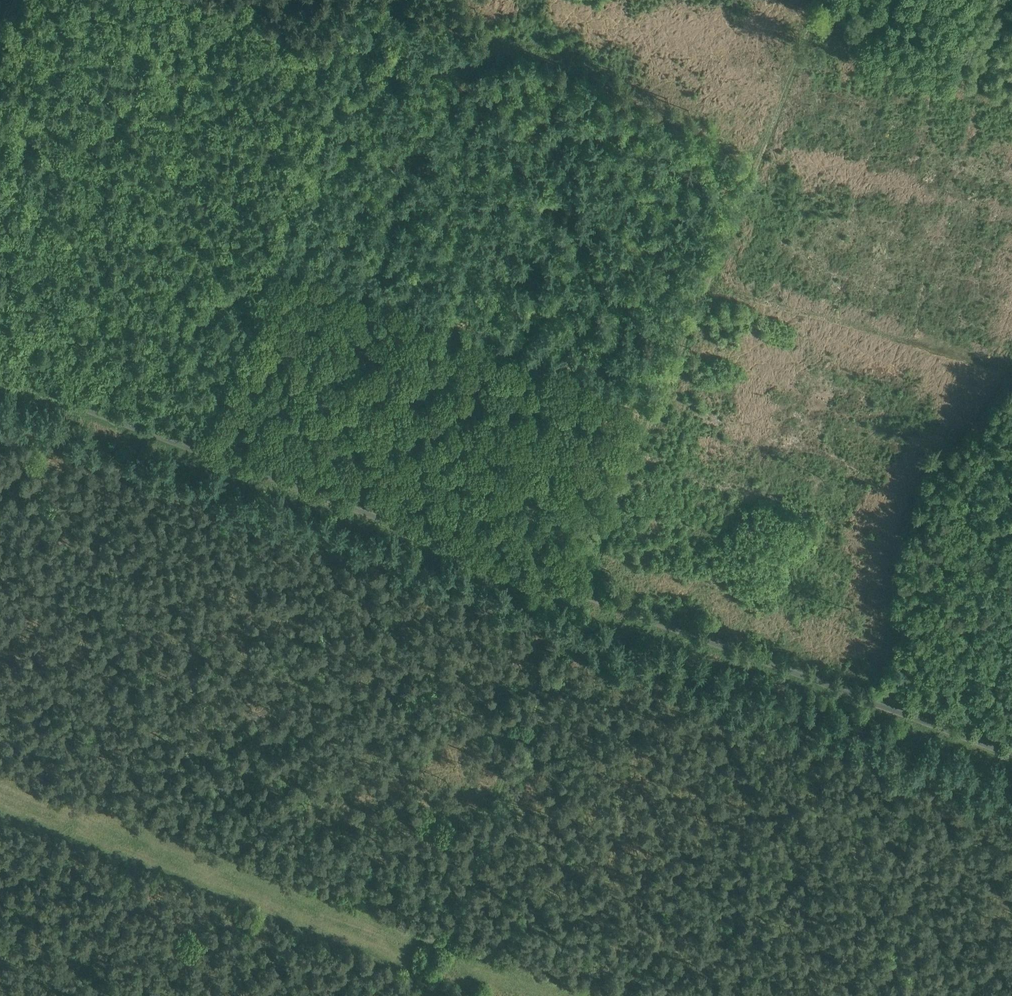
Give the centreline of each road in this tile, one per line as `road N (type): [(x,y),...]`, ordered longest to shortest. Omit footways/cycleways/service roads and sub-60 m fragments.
road 1 (track): [(574,581),(809,0)]
road 2 (track): [(574,581),(0,366)]
road 3 (track): [(1011,749),(574,581)]

